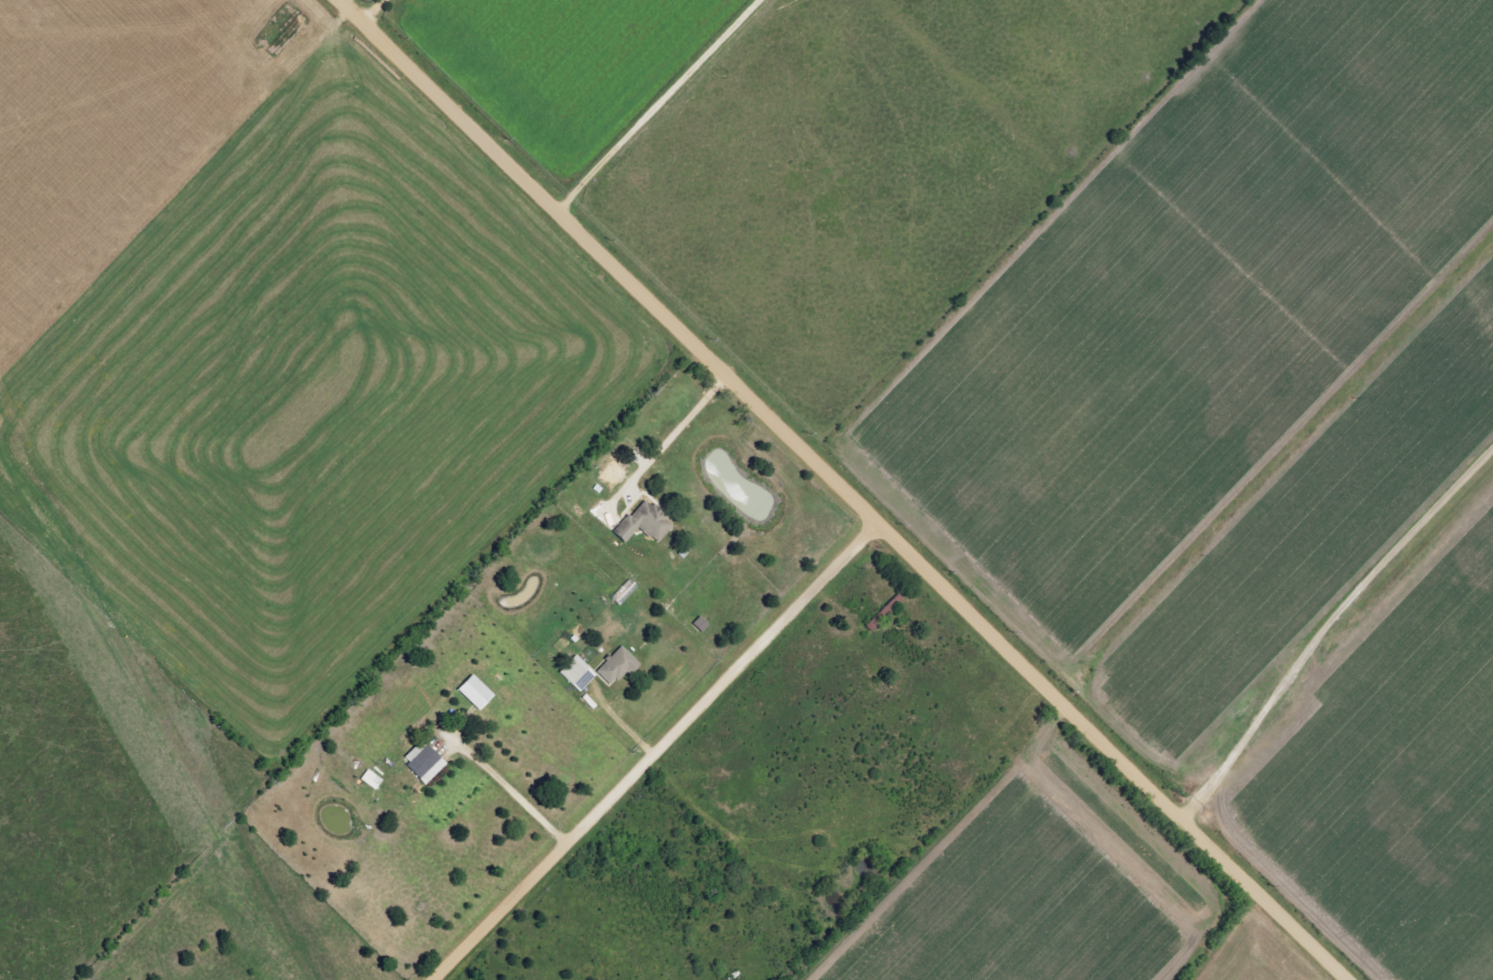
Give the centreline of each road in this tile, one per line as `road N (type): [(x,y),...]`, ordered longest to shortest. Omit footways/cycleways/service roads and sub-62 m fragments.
road 1 (residential): [(881,527),(346,0)]
road 2 (residential): [(1352,979),(881,527)]
road 3 (residential): [(435,979),(881,527)]

